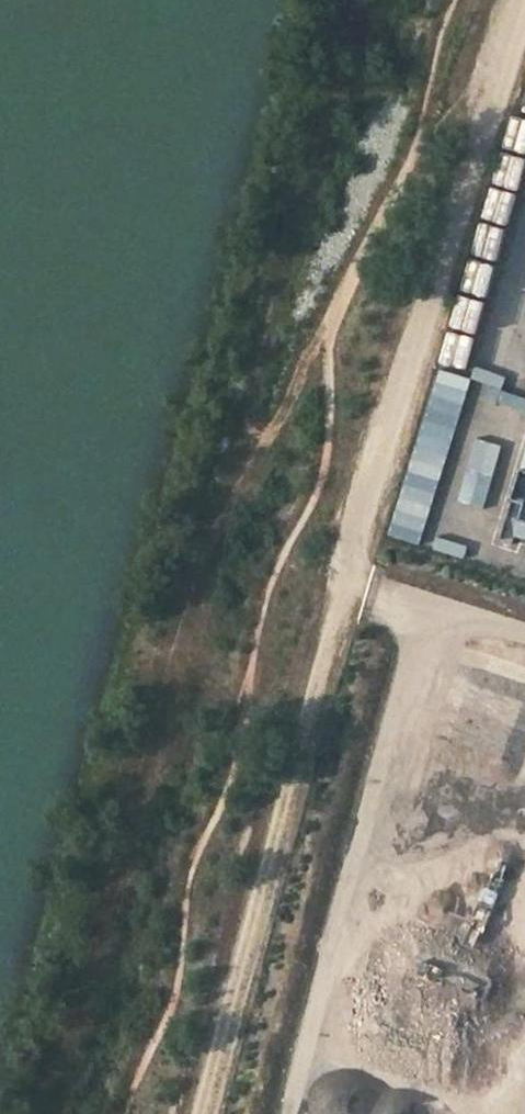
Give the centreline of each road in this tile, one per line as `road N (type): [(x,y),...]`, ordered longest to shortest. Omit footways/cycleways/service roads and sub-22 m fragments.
road 1 (track): [(53,1113),(193,582),(232,485),(288,247),(367,0)]
road 2 (track): [(209,1113),(470,146),(523,0)]
road 3 (track): [(232,485),(325,337)]

